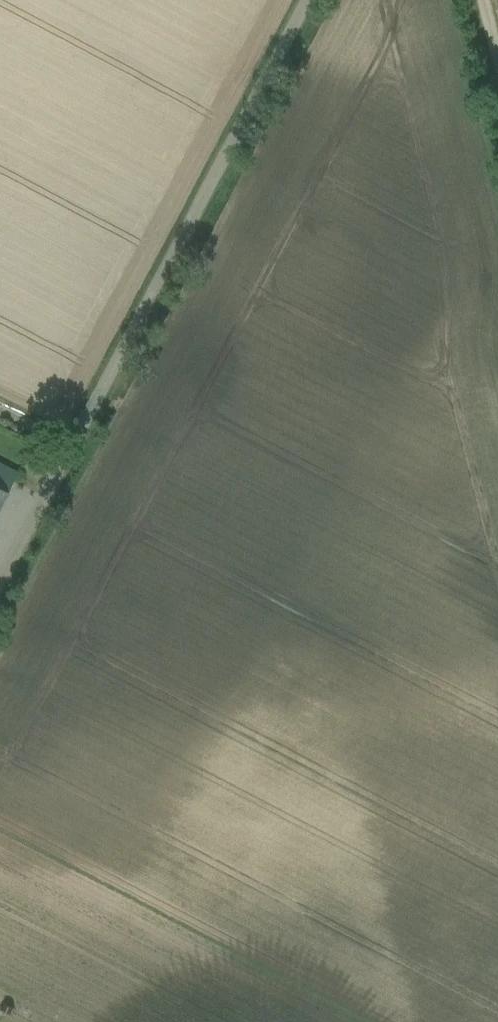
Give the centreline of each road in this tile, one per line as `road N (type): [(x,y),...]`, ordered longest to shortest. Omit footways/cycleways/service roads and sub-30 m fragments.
road 1 (unclassified): [(0,577),(307,0)]

